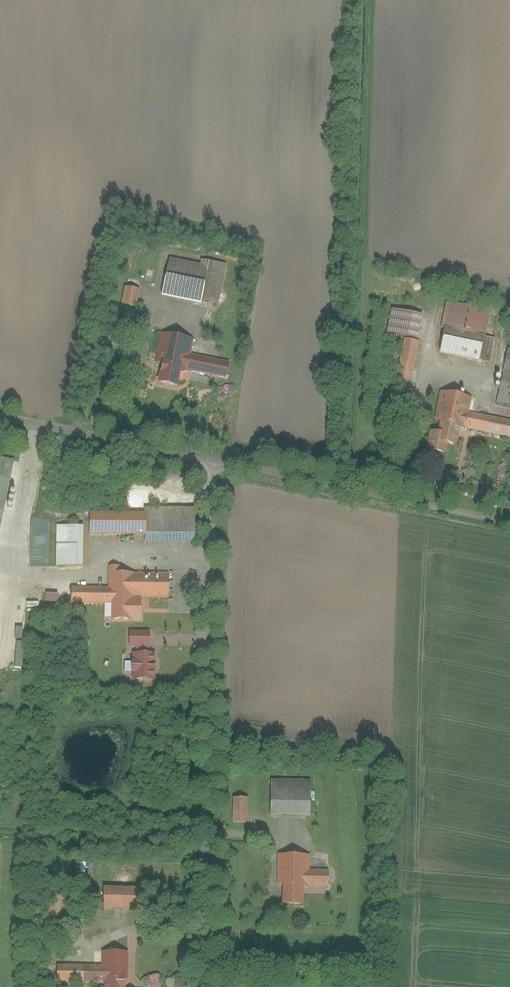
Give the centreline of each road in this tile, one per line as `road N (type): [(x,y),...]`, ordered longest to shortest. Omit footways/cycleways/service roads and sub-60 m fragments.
road 1 (unclassified): [(212,461),(206,986)]
road 2 (unclassified): [(509,528),(212,461)]
road 3 (unclassified): [(212,461),(0,415)]

